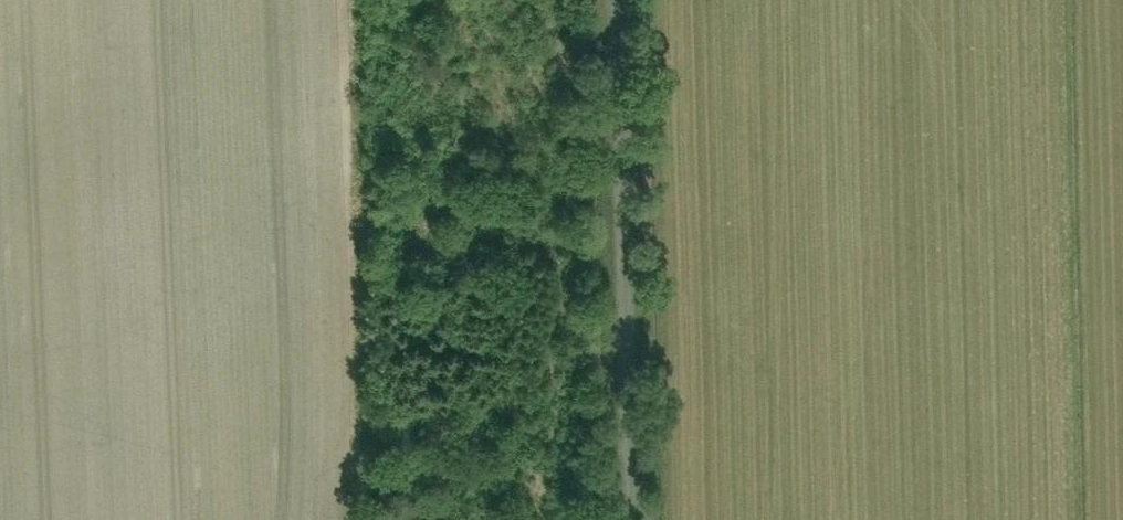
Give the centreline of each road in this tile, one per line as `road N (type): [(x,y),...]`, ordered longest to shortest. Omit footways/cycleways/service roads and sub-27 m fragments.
road 1 (unclassified): [(634,519),(622,0)]

